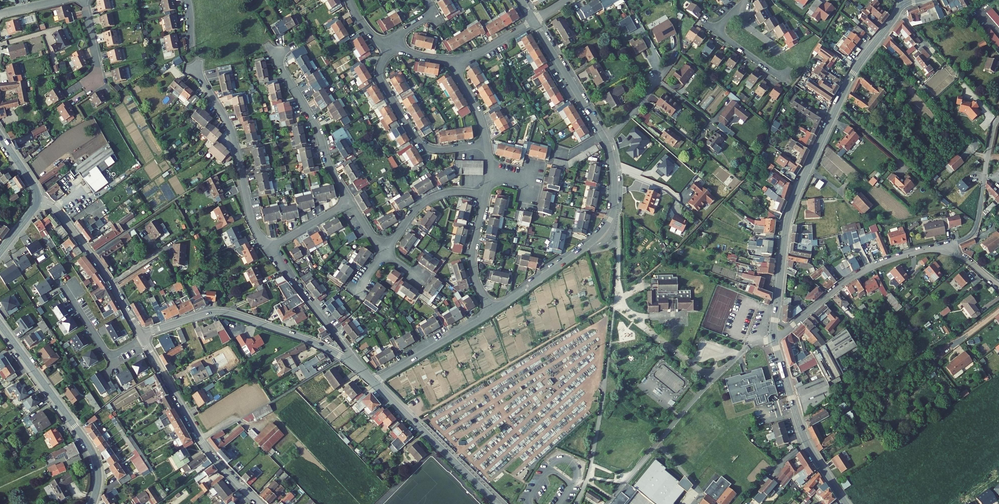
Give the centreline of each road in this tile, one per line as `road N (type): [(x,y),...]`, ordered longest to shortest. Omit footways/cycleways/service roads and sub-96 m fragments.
road 1 (tertiary): [(775,331),(794,200),(855,70),(905,7)]
road 2 (residential): [(493,312),(608,224),(615,185),(605,139)]
road 3 (residential): [(141,334),(225,313),(310,341),(355,366)]
road 4 (tertiary): [(92,503),(98,476),(91,448),(0,323)]
road 5 (residential): [(261,503),(208,451),(143,339)]
road 6 (residential): [(194,66),(231,128),(251,220),(268,249)]
road 7 (tertiary): [(846,503),(804,438),(775,331)]
road 8 (residential): [(775,331),(862,271),(938,247)]
road 9 (residential): [(390,46),(380,78),(417,140),(440,150),(487,144)]
road 10 (residential): [(374,382),(498,503)]
road 11 (residential): [(274,56),(350,202)]
road 12 (residential): [(938,247),(975,230),(998,118)]
road 13 (residential): [(355,366),(268,249)]
road 14 (residential): [(374,382),(493,312)]
road 15 (residential): [(605,139),(534,21)]
road 16 (residential): [(385,252),(428,199),(457,191),(486,196)]
road 17 (residential): [(493,312),(472,263),(486,196)]

